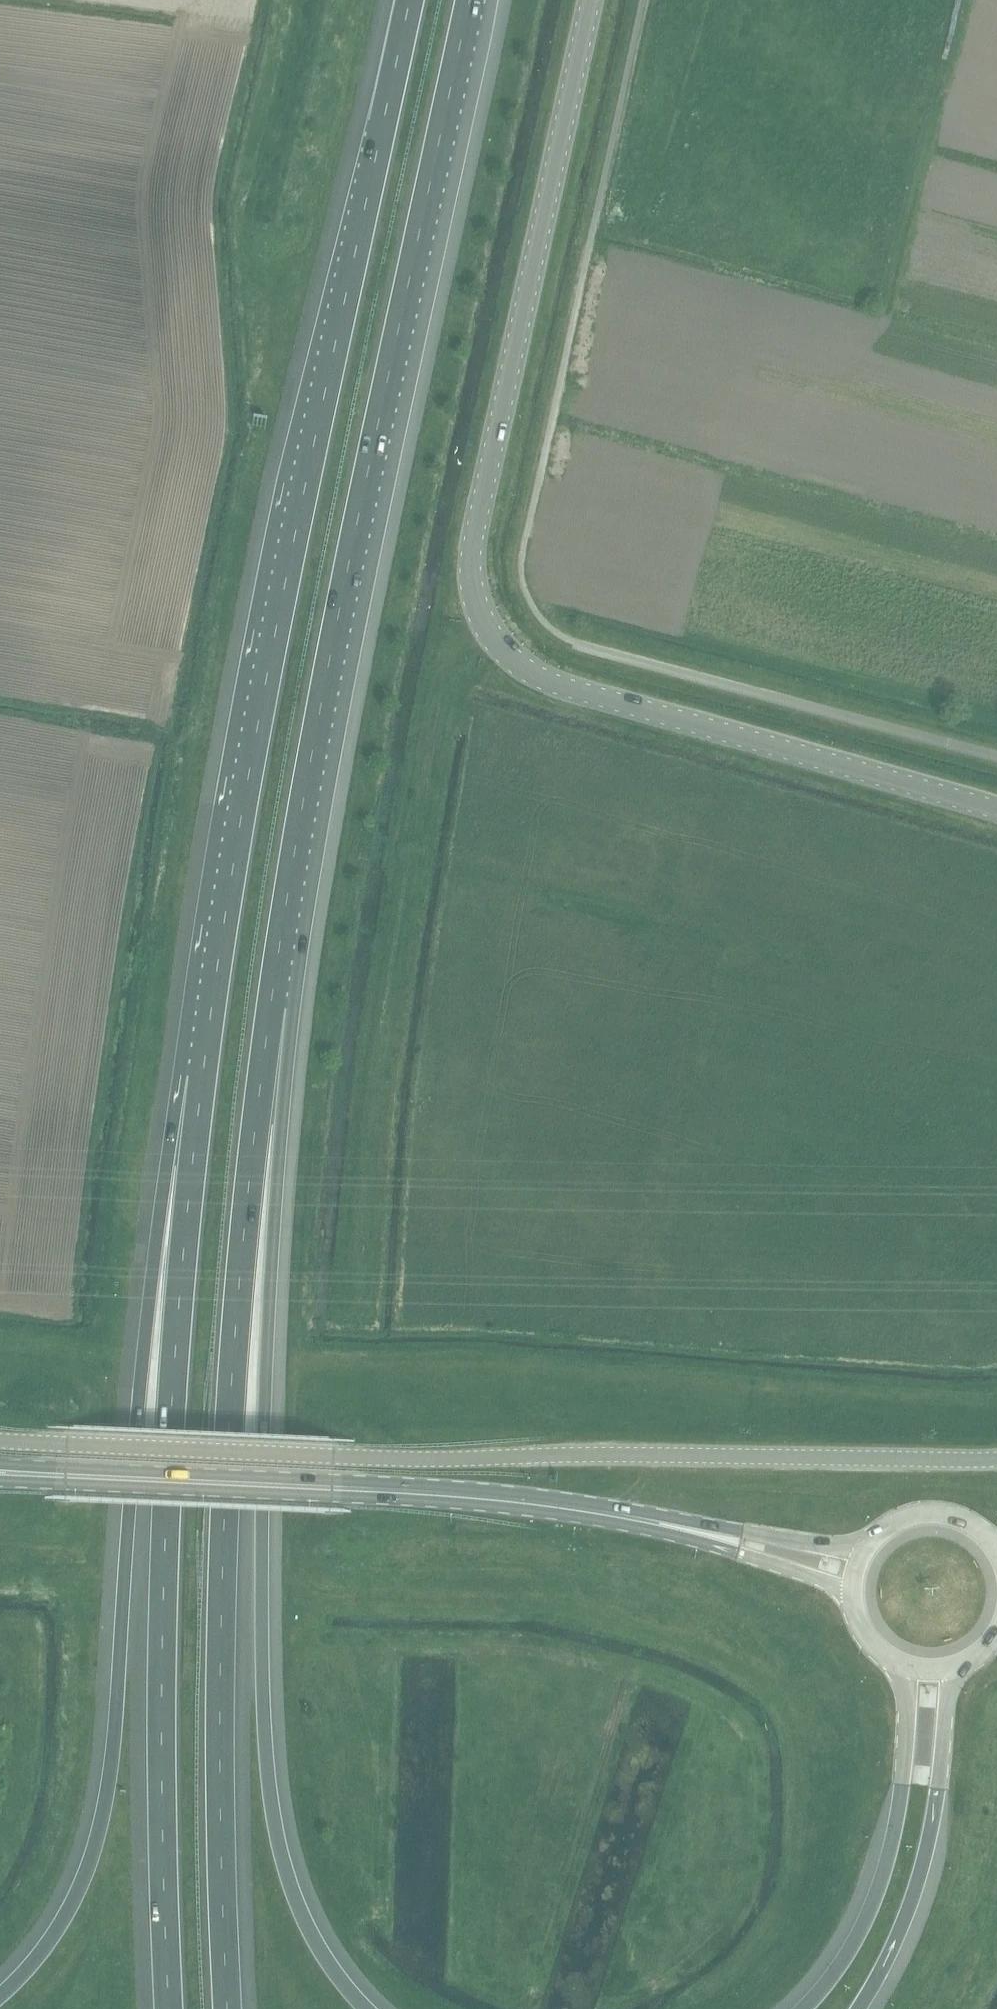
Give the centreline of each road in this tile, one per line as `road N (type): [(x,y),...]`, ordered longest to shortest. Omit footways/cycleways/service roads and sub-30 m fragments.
road 1 (secondary): [(996,812),(593,696),(523,663),(474,609),(472,533),(590,0)]
road 2 (motorway): [(411,0),(241,801),(203,1075)]
road 3 (motorway): [(366,2008),(325,1958),(294,1892),(272,1822),(265,1758),(272,1006)]
road 4 (motorway): [(272,1006),(320,711),(470,0)]
road 5 (motorway): [(230,2008),(221,1621),(241,1288),(272,1006)]
road 6 (unclassified): [(0,1441),(410,1461),(996,1459)]
road 7 (motorway): [(203,1075),(155,1284),(105,1813),(63,1924),(0,1998)]
road 8 (motorway): [(203,1075),(163,1602),(171,2008)]
road 9 (primary): [(2,1472),(482,1497),(665,1525)]
road 10 (motorway): [(905,1667),(898,1811),(886,1870),(864,1934),(806,2008)]
road 11 (motorway): [(863,2008),(914,1906),(933,1840),(953,1670)]
road 12 (primary): [(867,1547),(665,1525)]
road 13 (primary): [(665,1525),(853,1597)]
road 14 (primary): [(994,1543),(941,1514),(911,1517),(867,1547)]

